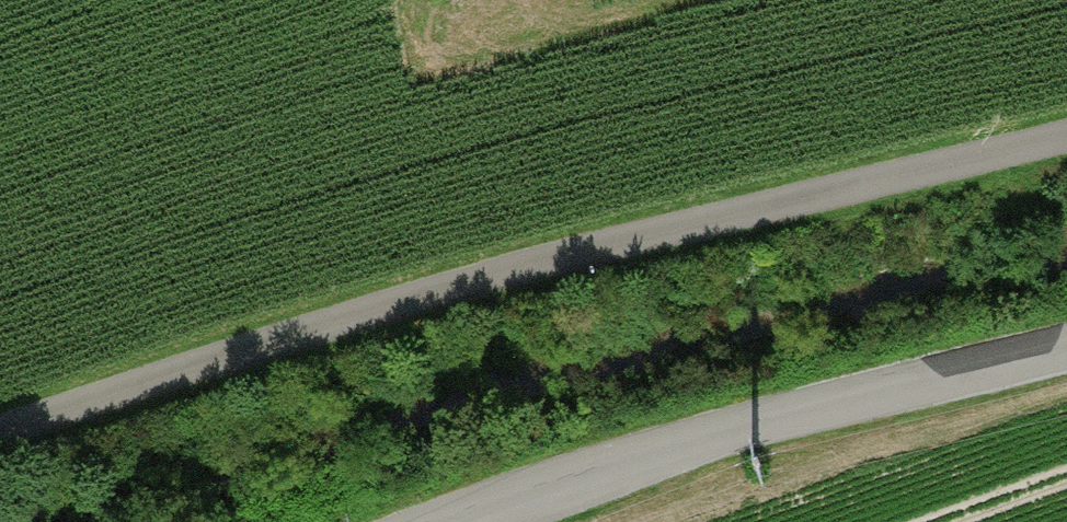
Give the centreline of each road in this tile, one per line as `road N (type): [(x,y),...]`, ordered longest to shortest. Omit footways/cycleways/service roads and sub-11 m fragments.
road 1 (track): [(0,432),(296,332),(590,251),(1066,137)]
road 2 (unclassified): [(1066,348),(797,414),(457,521)]

